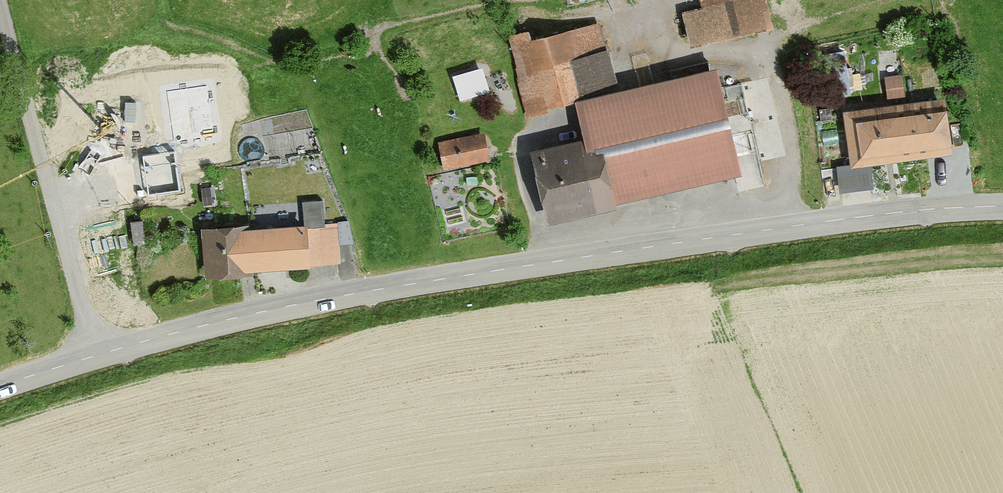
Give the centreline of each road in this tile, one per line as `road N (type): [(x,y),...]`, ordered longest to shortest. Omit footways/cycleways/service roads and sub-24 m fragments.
road 1 (tertiary): [(0,387),(166,336),(382,289),(886,214),(1002,204)]
road 2 (track): [(96,355),(0,28)]

